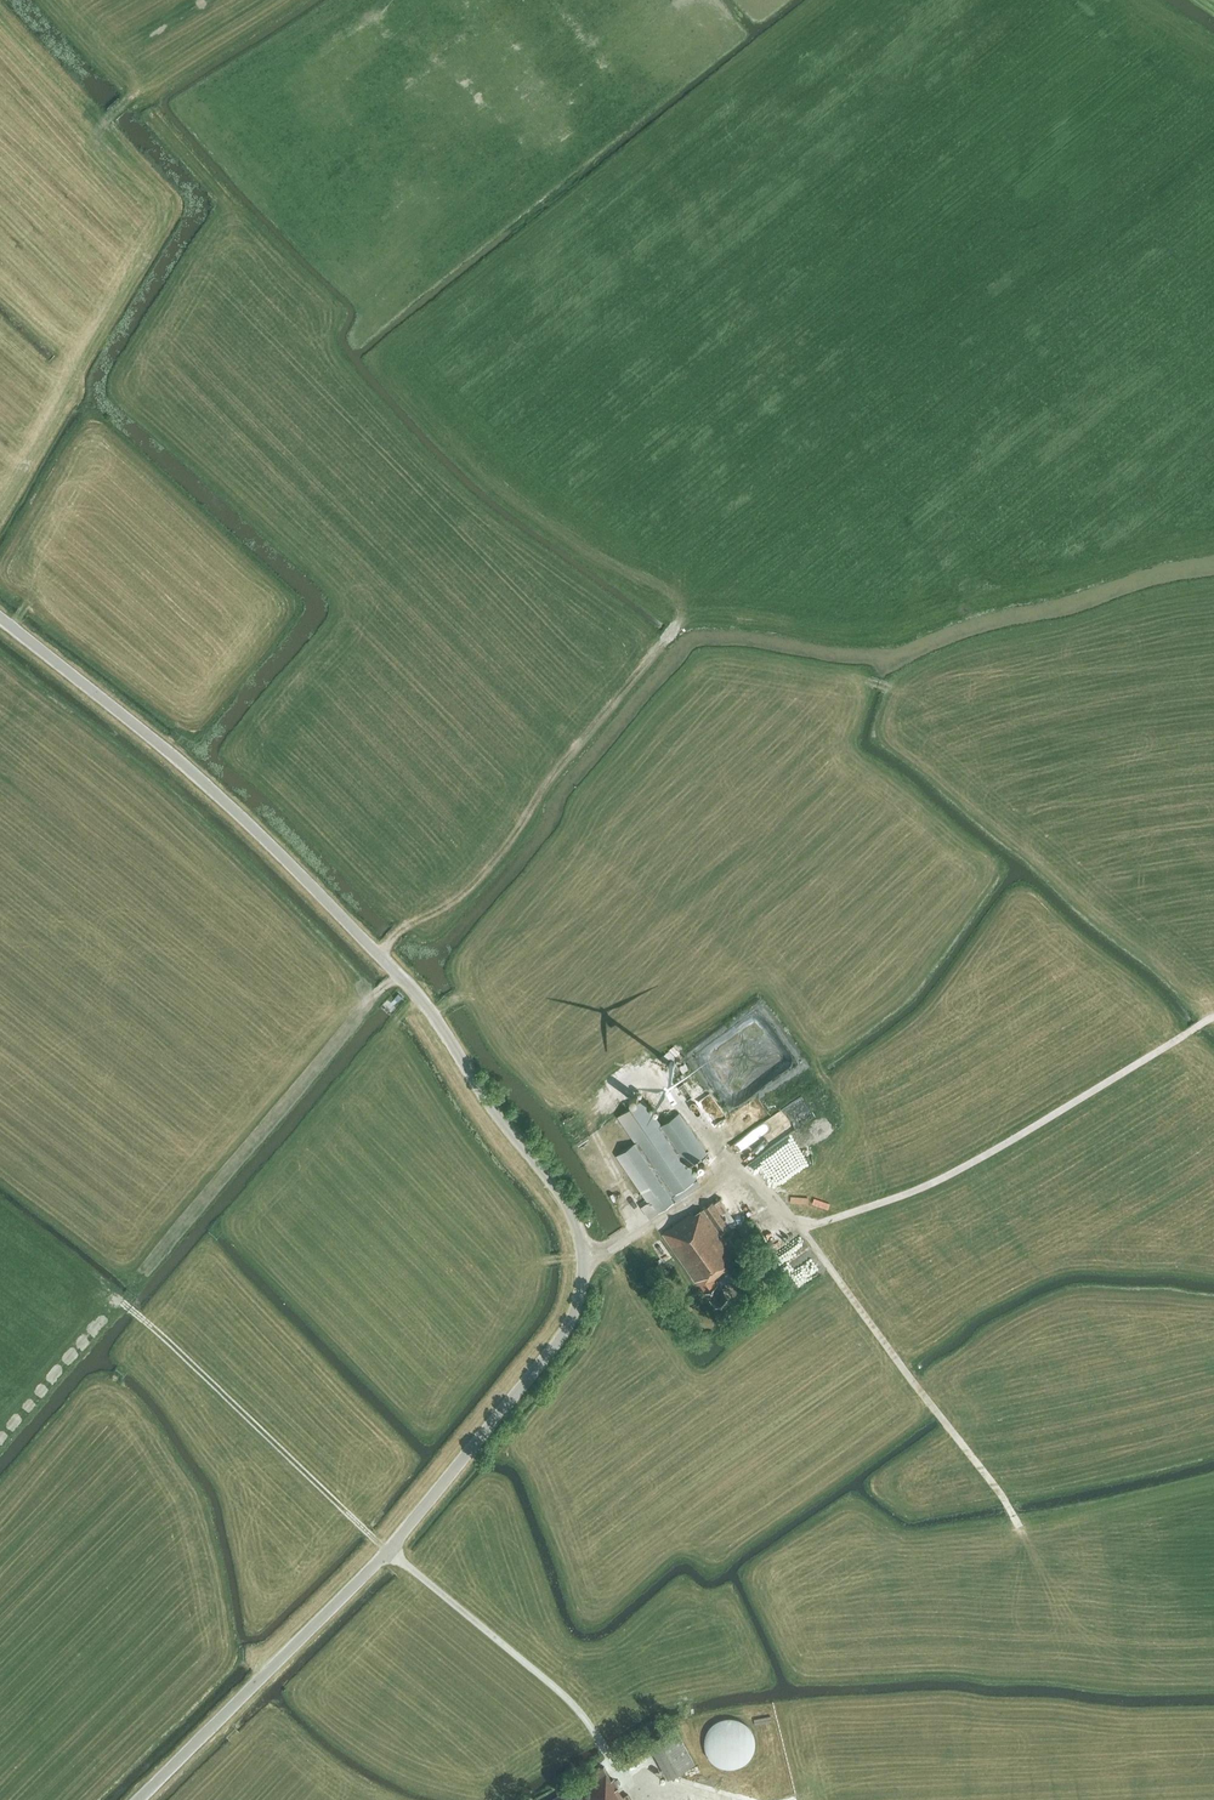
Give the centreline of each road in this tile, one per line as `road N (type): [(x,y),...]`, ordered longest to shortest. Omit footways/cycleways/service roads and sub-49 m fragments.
road 1 (unclassified): [(139,1799),(388,1550),(568,1327),(584,1257),(563,1197),(414,991),(190,768),(0,617)]

